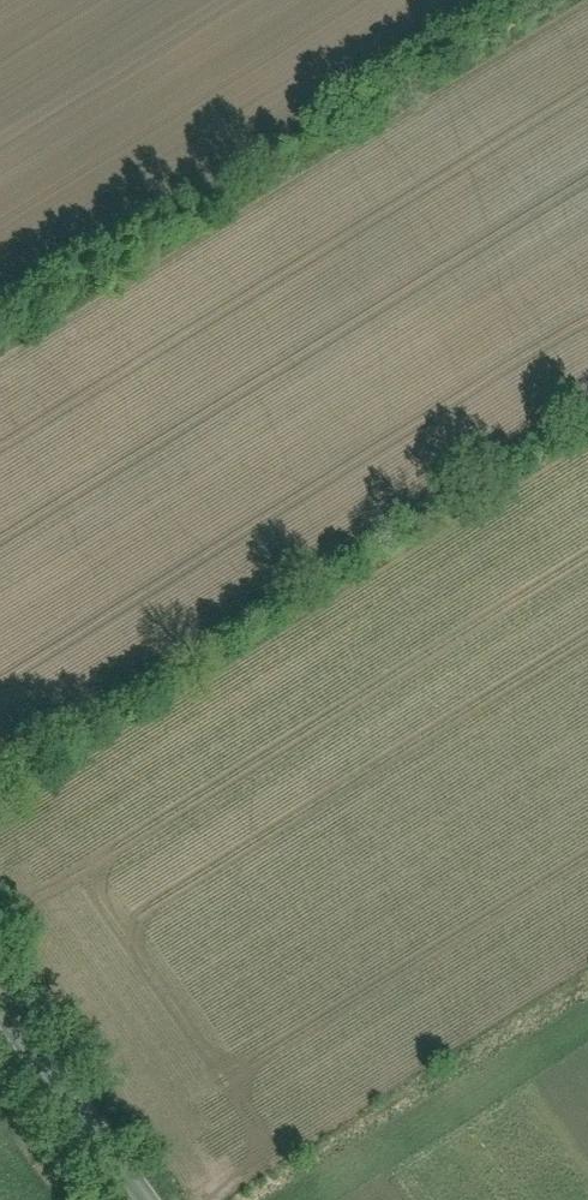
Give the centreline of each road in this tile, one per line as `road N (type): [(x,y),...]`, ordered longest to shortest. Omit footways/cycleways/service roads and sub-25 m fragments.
road 1 (tertiary): [(0,1012),(137,1199)]

